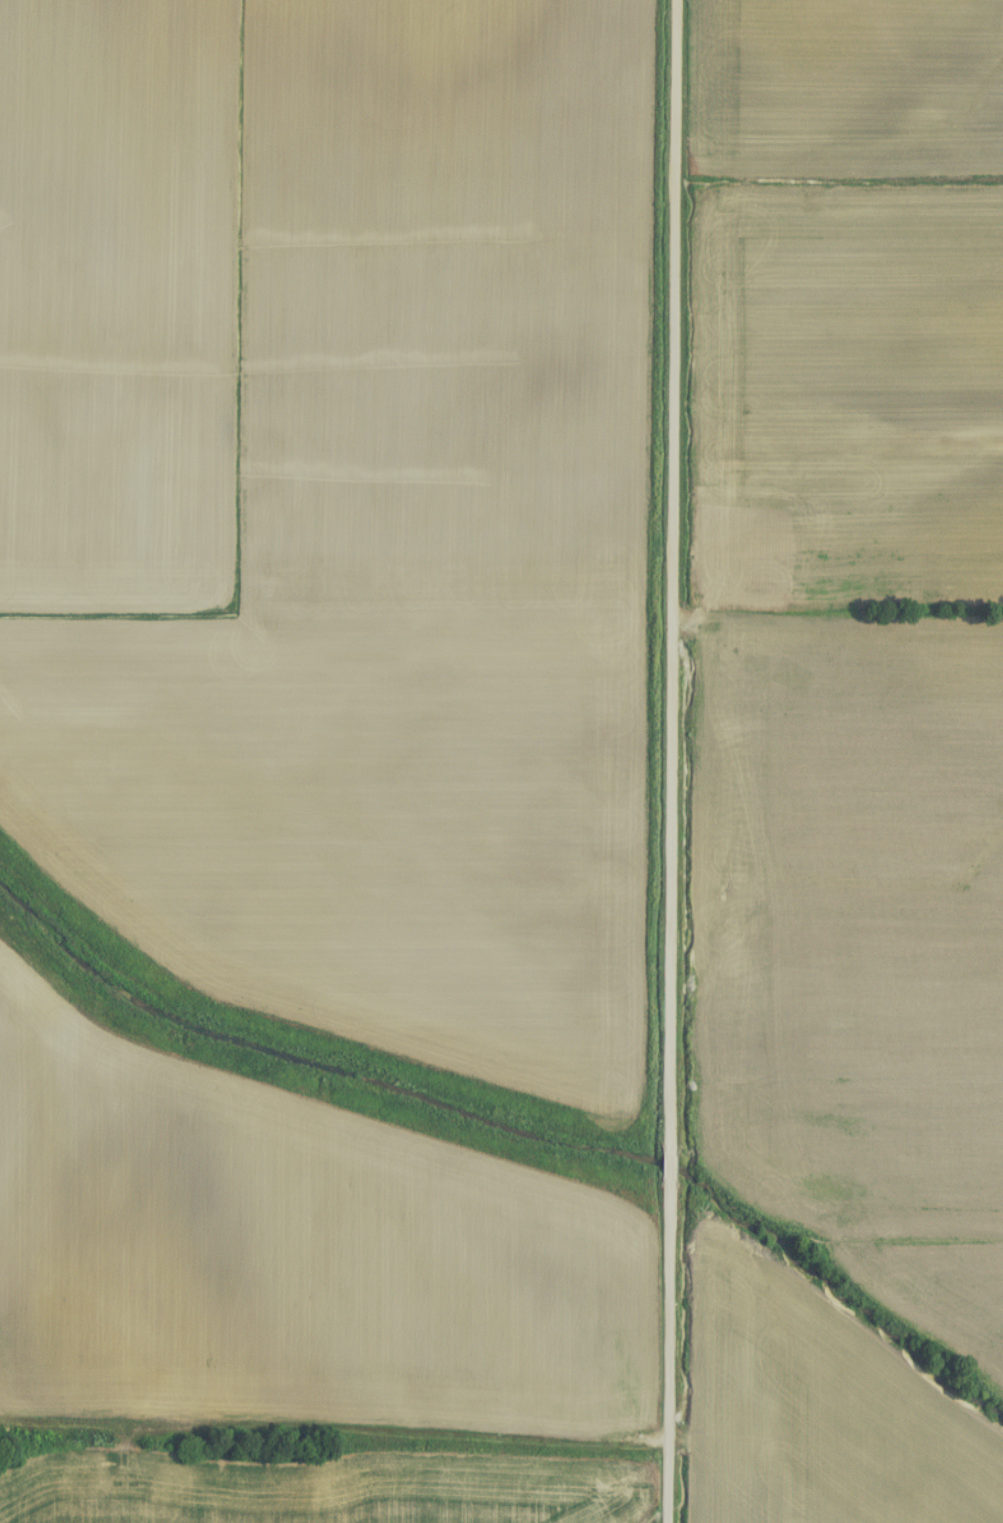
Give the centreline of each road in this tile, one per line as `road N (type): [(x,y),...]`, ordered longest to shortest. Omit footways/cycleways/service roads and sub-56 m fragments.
road 1 (residential): [(670,1522),(680,0)]

